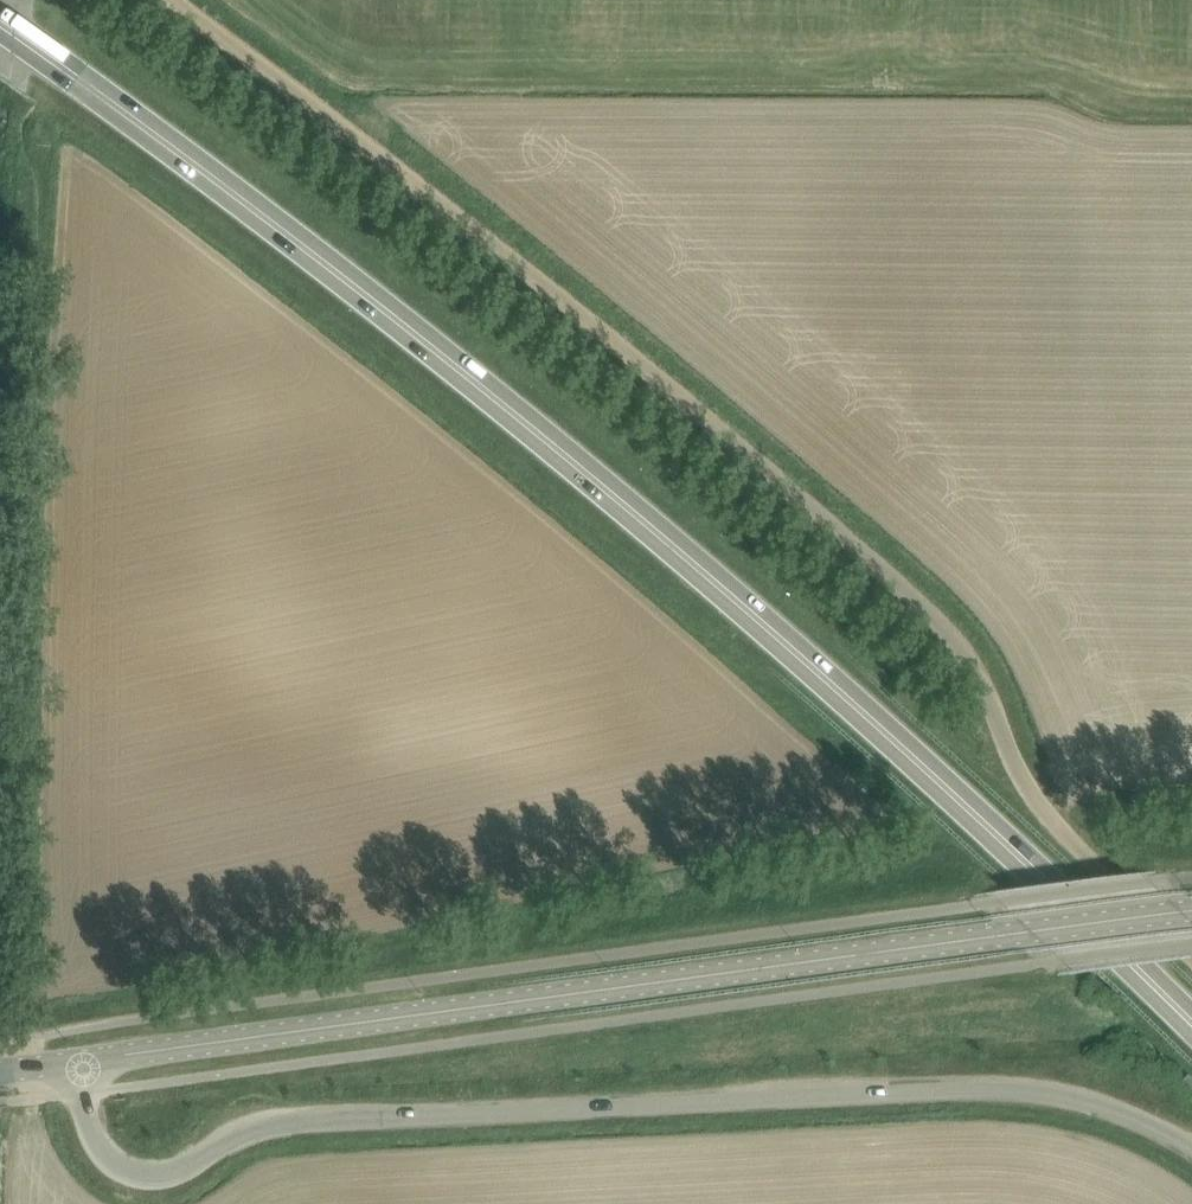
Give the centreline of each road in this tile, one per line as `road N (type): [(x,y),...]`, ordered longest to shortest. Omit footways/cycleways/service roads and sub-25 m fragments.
road 1 (primary): [(1191,1021),(1040,874),(600,484),(351,281),(0,23)]
road 2 (track): [(194,0),(924,591),(966,647),(1006,750),(1044,812),(1191,955)]
road 3 (unclassified): [(1191,1158),(1120,1123),(1011,1097),(297,1125),(232,1141),(180,1176),(150,1178),(102,1159),(84,1128),(74,1061)]
road 4 (tertiary): [(74,1061),(1183,911)]

